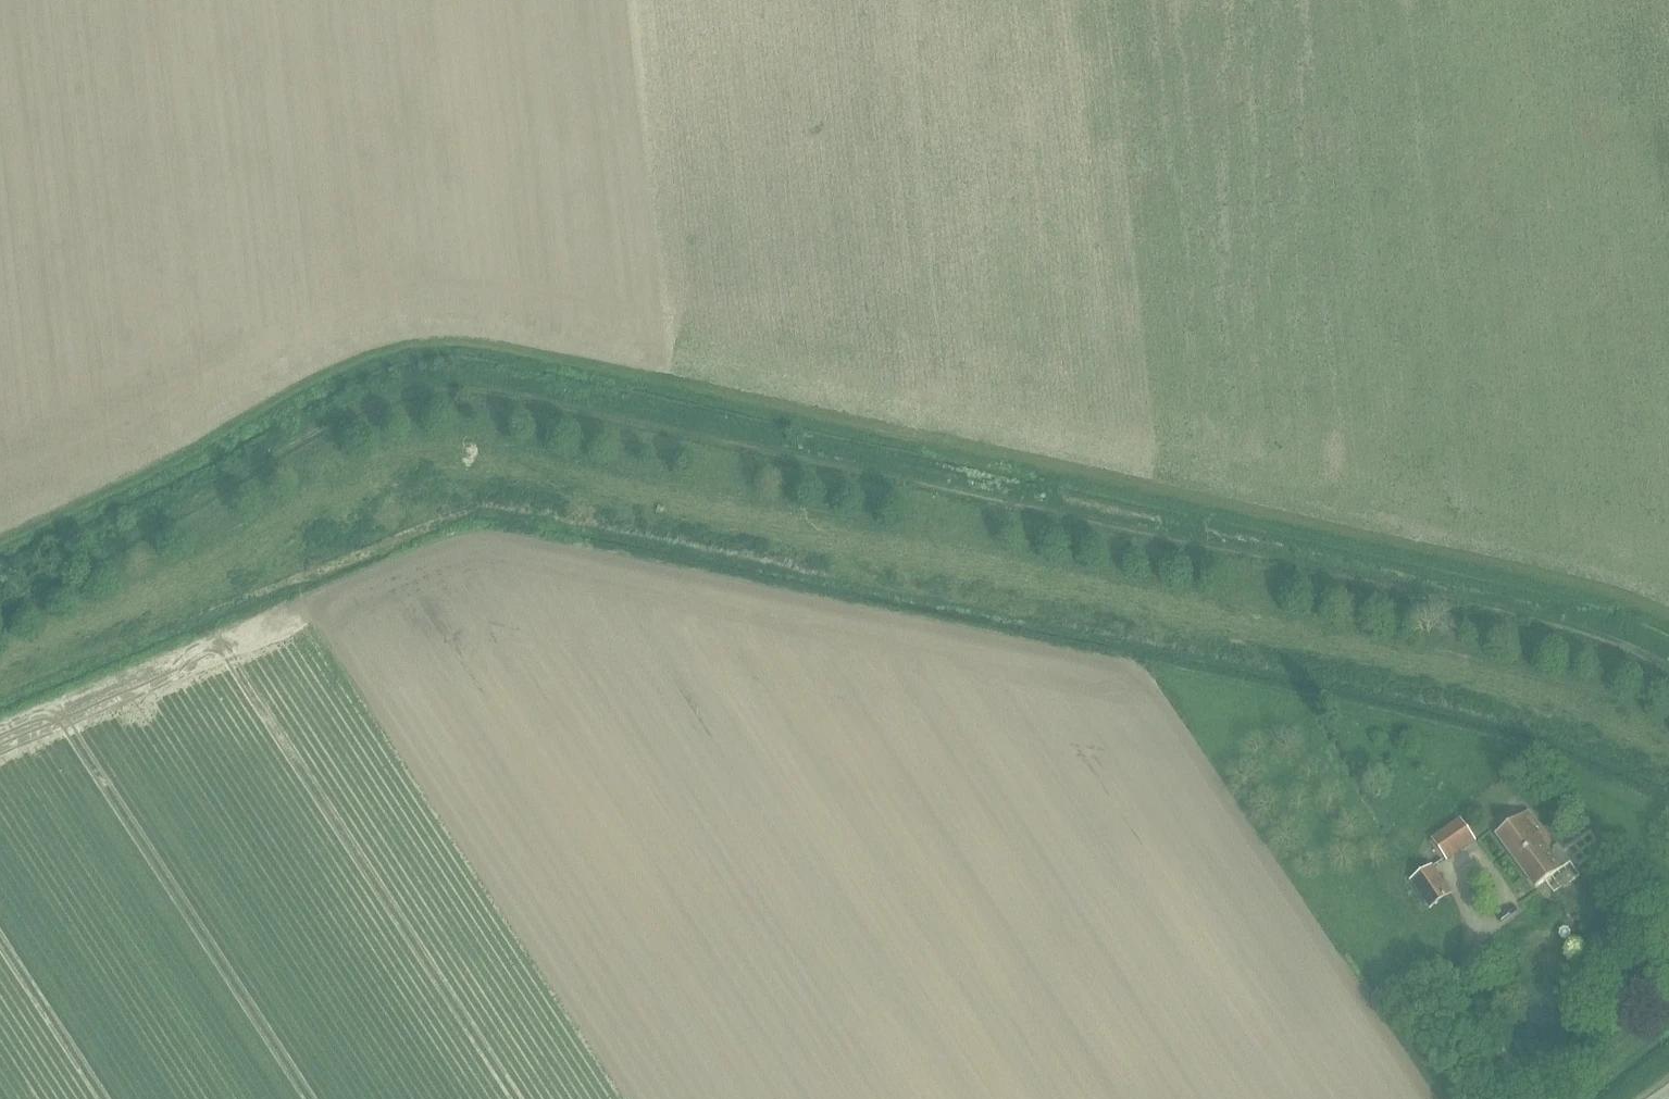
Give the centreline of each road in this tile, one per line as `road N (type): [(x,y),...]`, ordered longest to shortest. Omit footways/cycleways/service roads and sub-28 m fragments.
road 1 (track): [(0,607),(333,419),(413,391),(486,389),(1579,630),(1668,666)]

